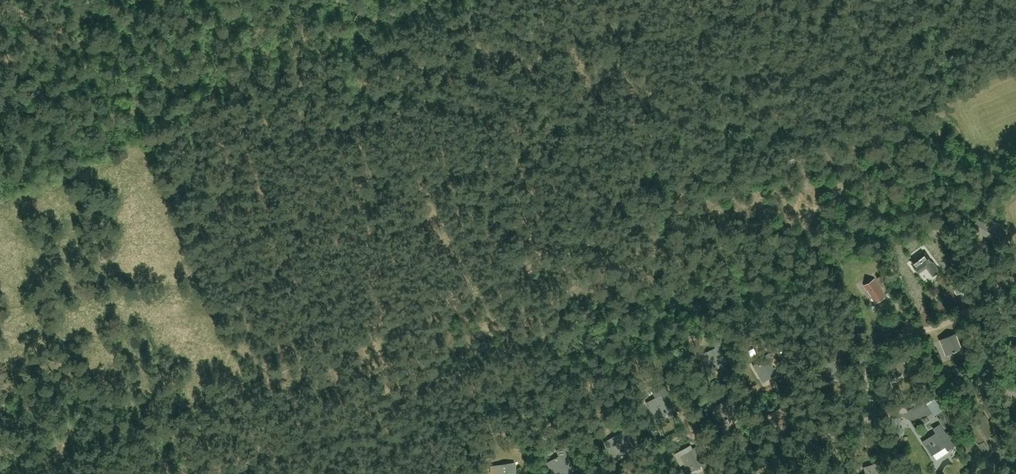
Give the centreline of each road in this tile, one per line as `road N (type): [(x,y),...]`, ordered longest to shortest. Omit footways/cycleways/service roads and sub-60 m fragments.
road 1 (track): [(769,473),(878,414),(856,351),(977,301),(1006,379)]
road 2 (track): [(603,473),(687,428),(680,409),(686,378)]

